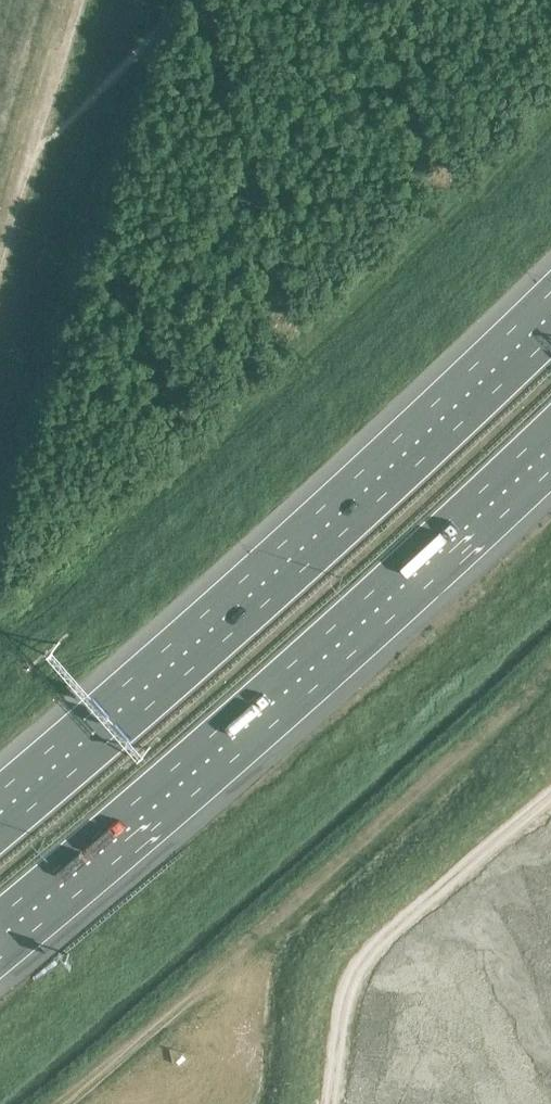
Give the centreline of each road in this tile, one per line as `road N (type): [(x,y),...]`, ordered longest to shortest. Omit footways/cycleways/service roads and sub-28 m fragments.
road 1 (motorway): [(550,313),(271,575),(0,810)]
road 2 (motorway): [(0,932),(261,715),(550,445)]

